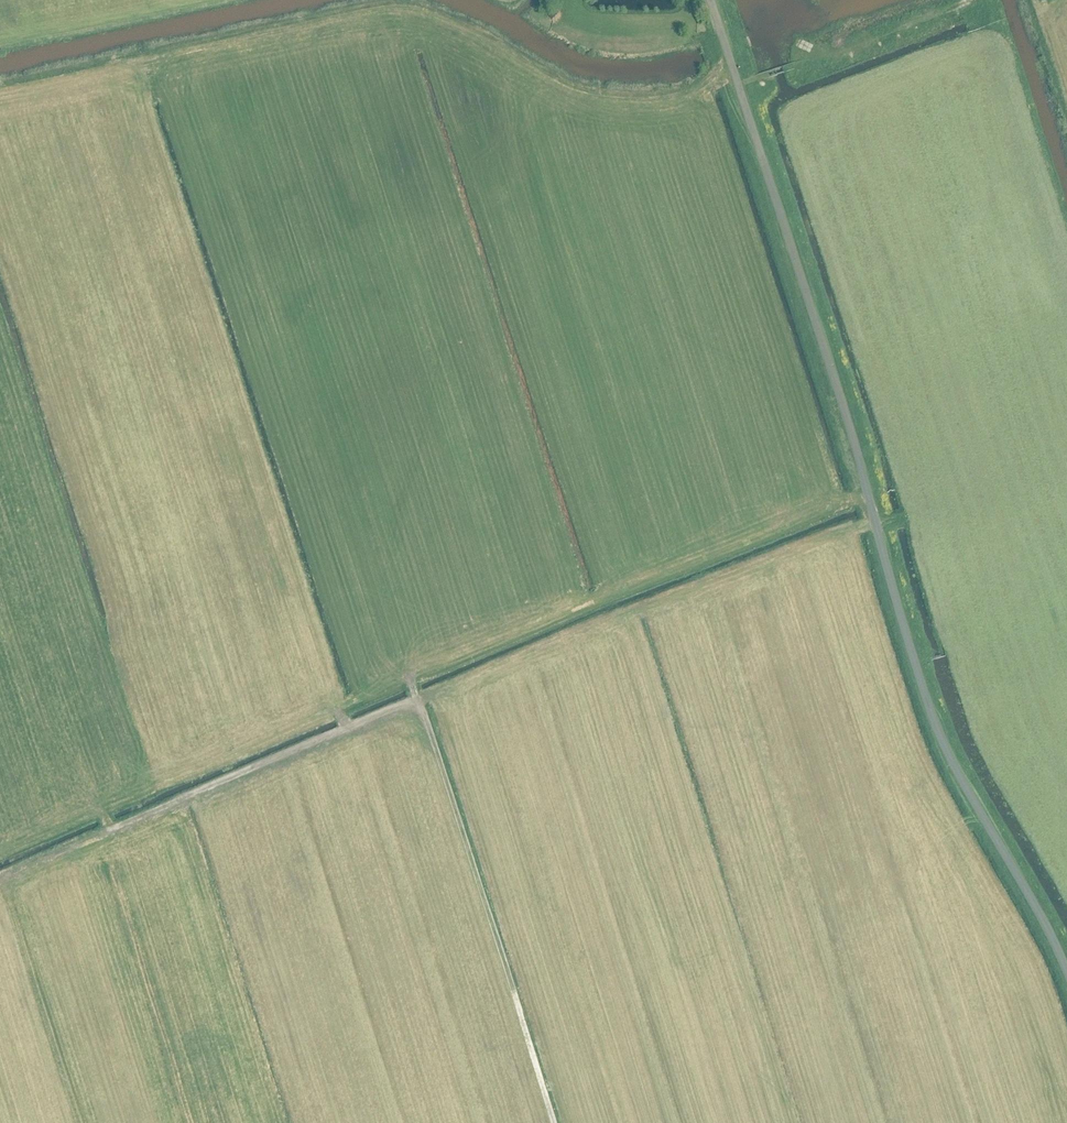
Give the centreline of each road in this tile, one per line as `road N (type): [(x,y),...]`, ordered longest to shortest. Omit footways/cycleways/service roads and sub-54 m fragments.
road 1 (unclassified): [(1066,971),(936,727),(846,417),(711,0)]

